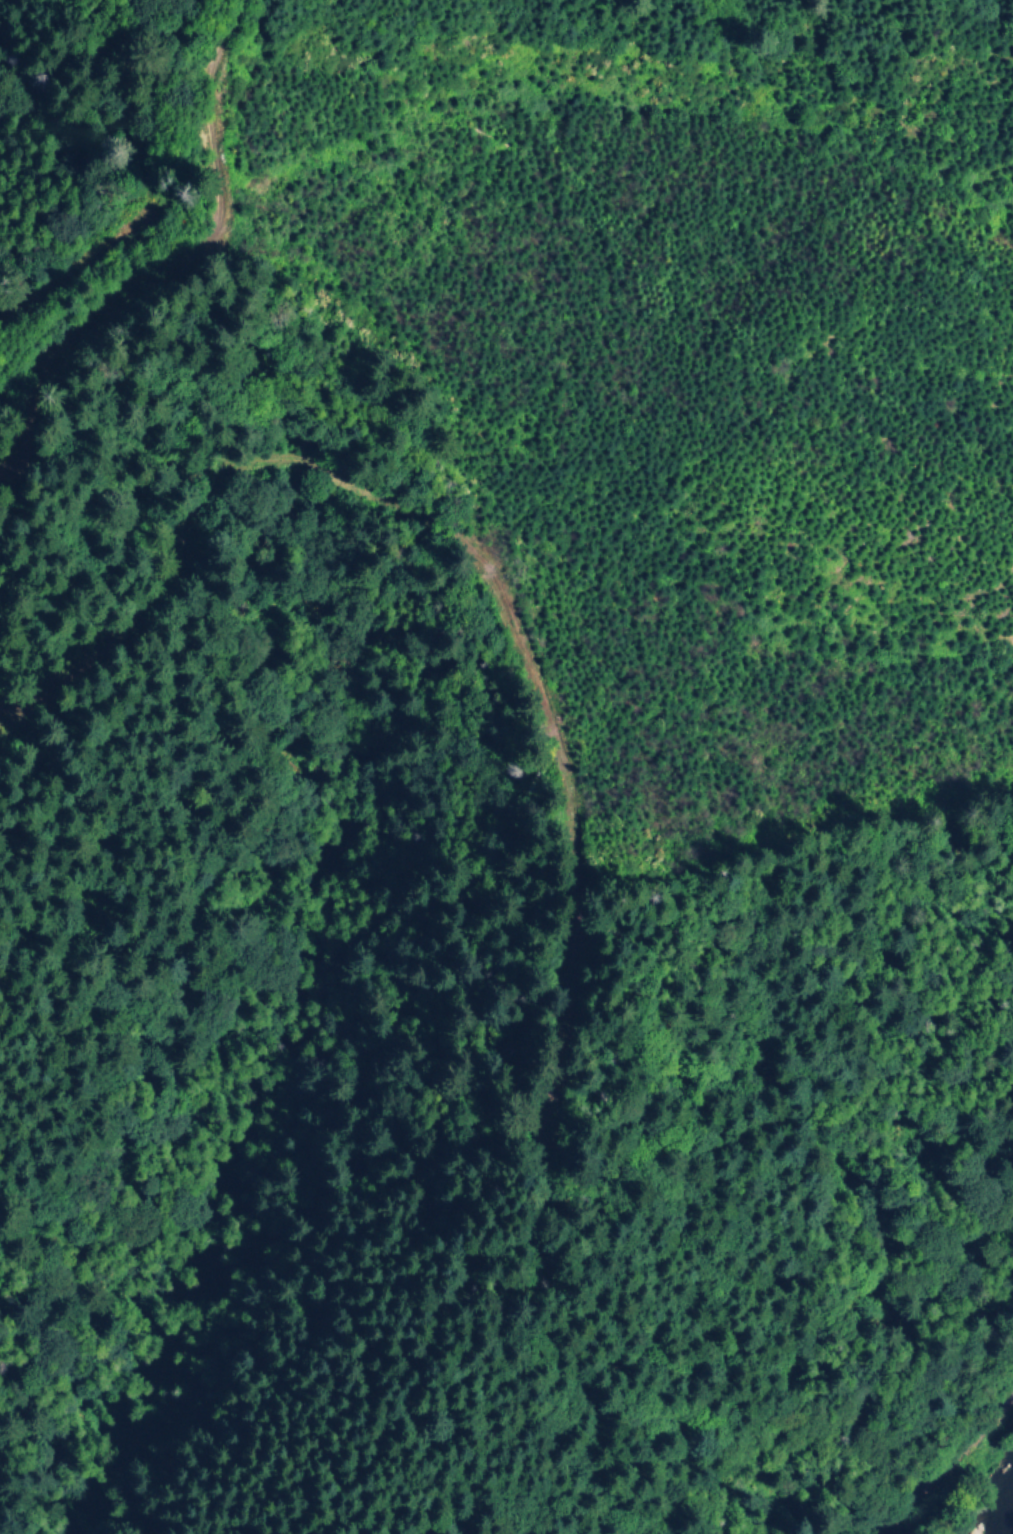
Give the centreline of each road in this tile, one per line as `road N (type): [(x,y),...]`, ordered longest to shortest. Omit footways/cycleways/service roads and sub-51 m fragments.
road 1 (secondary): [(867,1533),(1012,1384)]

